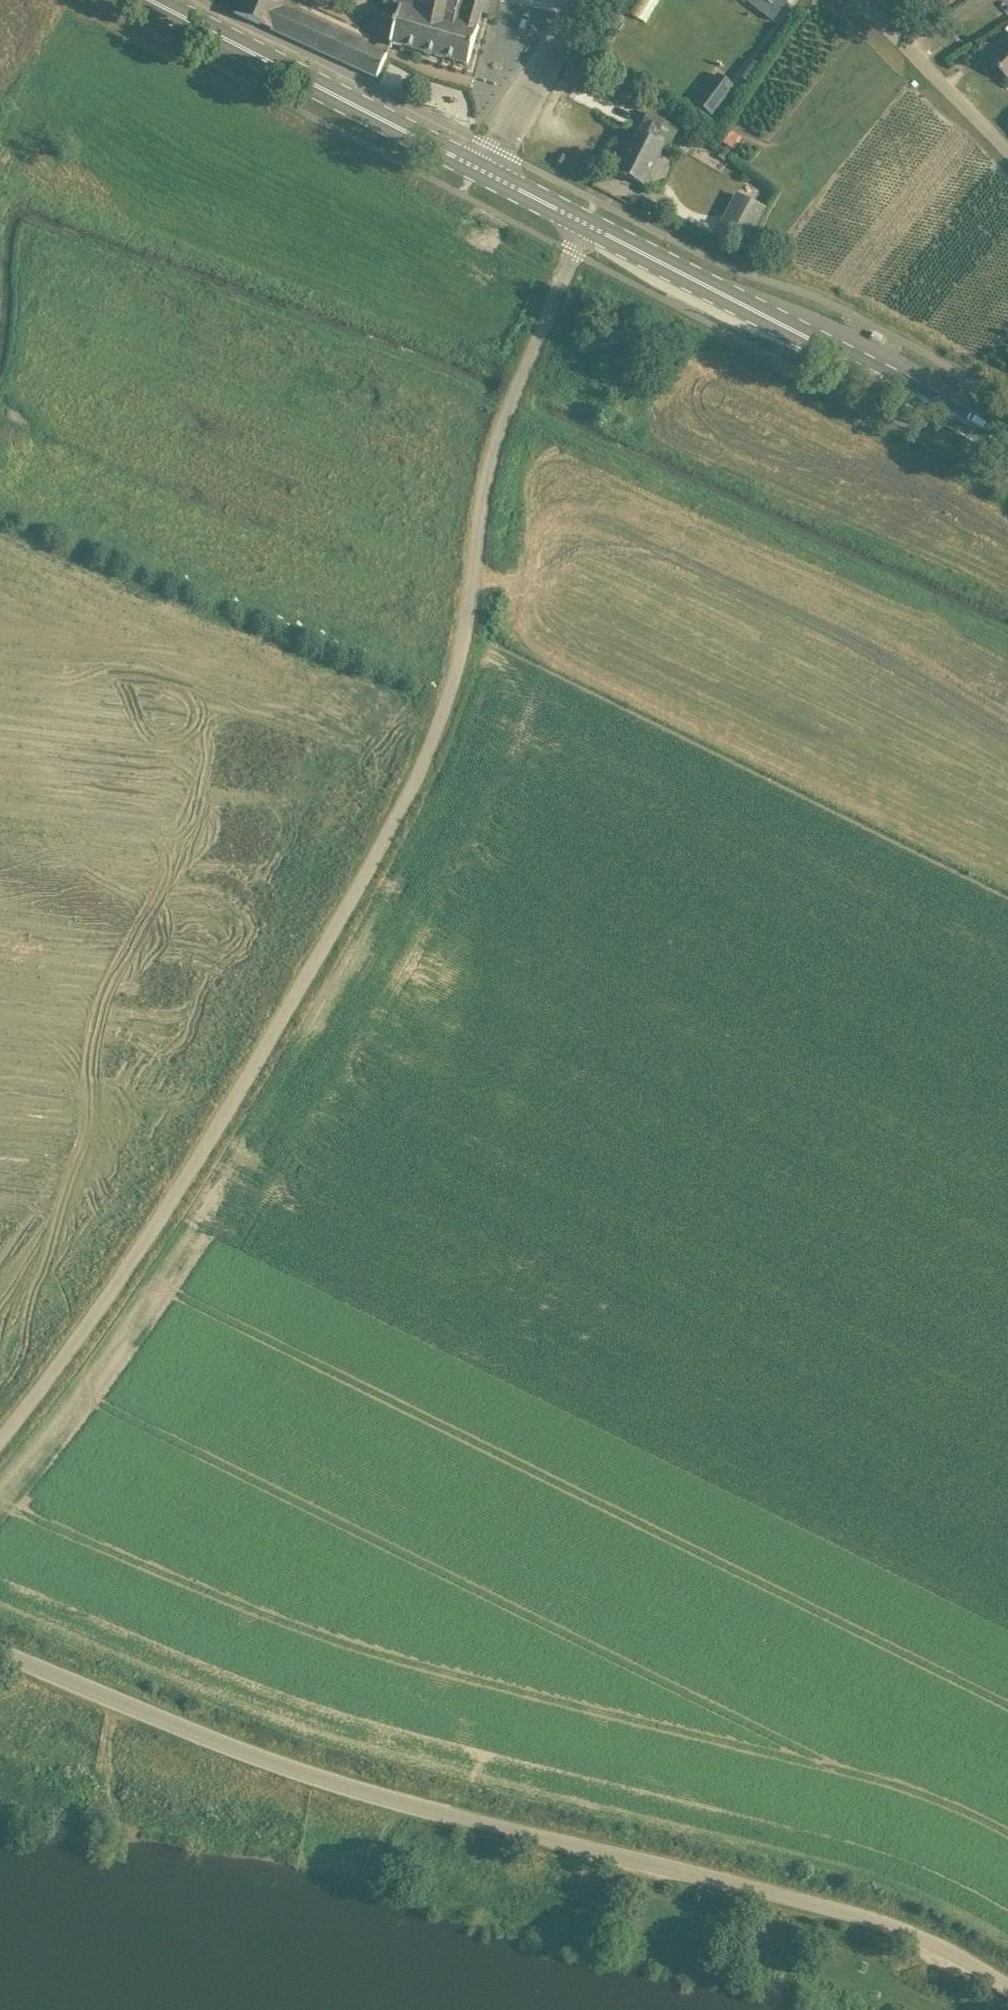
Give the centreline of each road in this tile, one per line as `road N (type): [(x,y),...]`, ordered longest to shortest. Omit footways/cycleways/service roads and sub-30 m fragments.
road 1 (unclassified): [(0,1438),(75,1345),(222,1121),(402,809),(462,665),(489,463),(589,225)]
road 2 (unclassified): [(1007,1978),(899,1922),(336,1777),(0,1654)]
road 3 (primary): [(1007,446),(589,225)]
road 4 (primary): [(483,170),(151,0)]
road 5 (unclassified): [(1007,152),(863,0)]
road 6 (unclassified): [(483,170),(592,0)]

